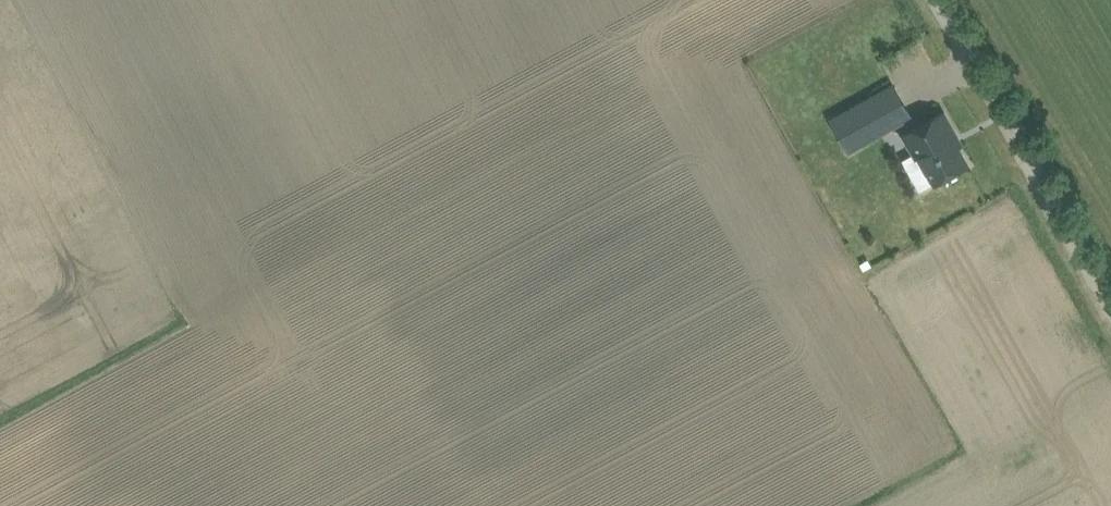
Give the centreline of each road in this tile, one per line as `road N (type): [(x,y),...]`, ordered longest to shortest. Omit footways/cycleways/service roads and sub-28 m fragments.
road 1 (unclassified): [(1110,306),(936,0)]

